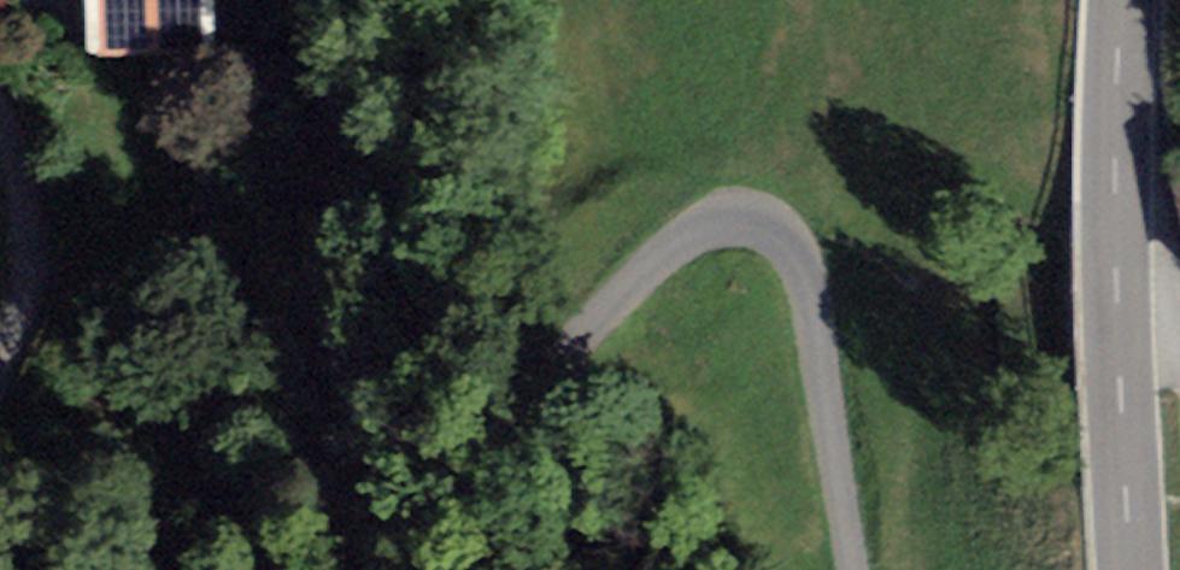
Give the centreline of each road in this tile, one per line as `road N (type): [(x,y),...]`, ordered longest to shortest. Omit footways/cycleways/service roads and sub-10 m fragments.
road 1 (unclassified): [(522,569),(523,449),(547,367),(586,298),(628,250),(703,219),(757,222),(796,246),(812,287),(854,569)]
road 2 (unclassified): [(302,0),(331,201),(325,371),(369,569)]
road 3 (secondary): [(1121,0),(1115,280),(1131,569)]
road 4 (track): [(9,0),(28,55),(42,370),(0,475)]

